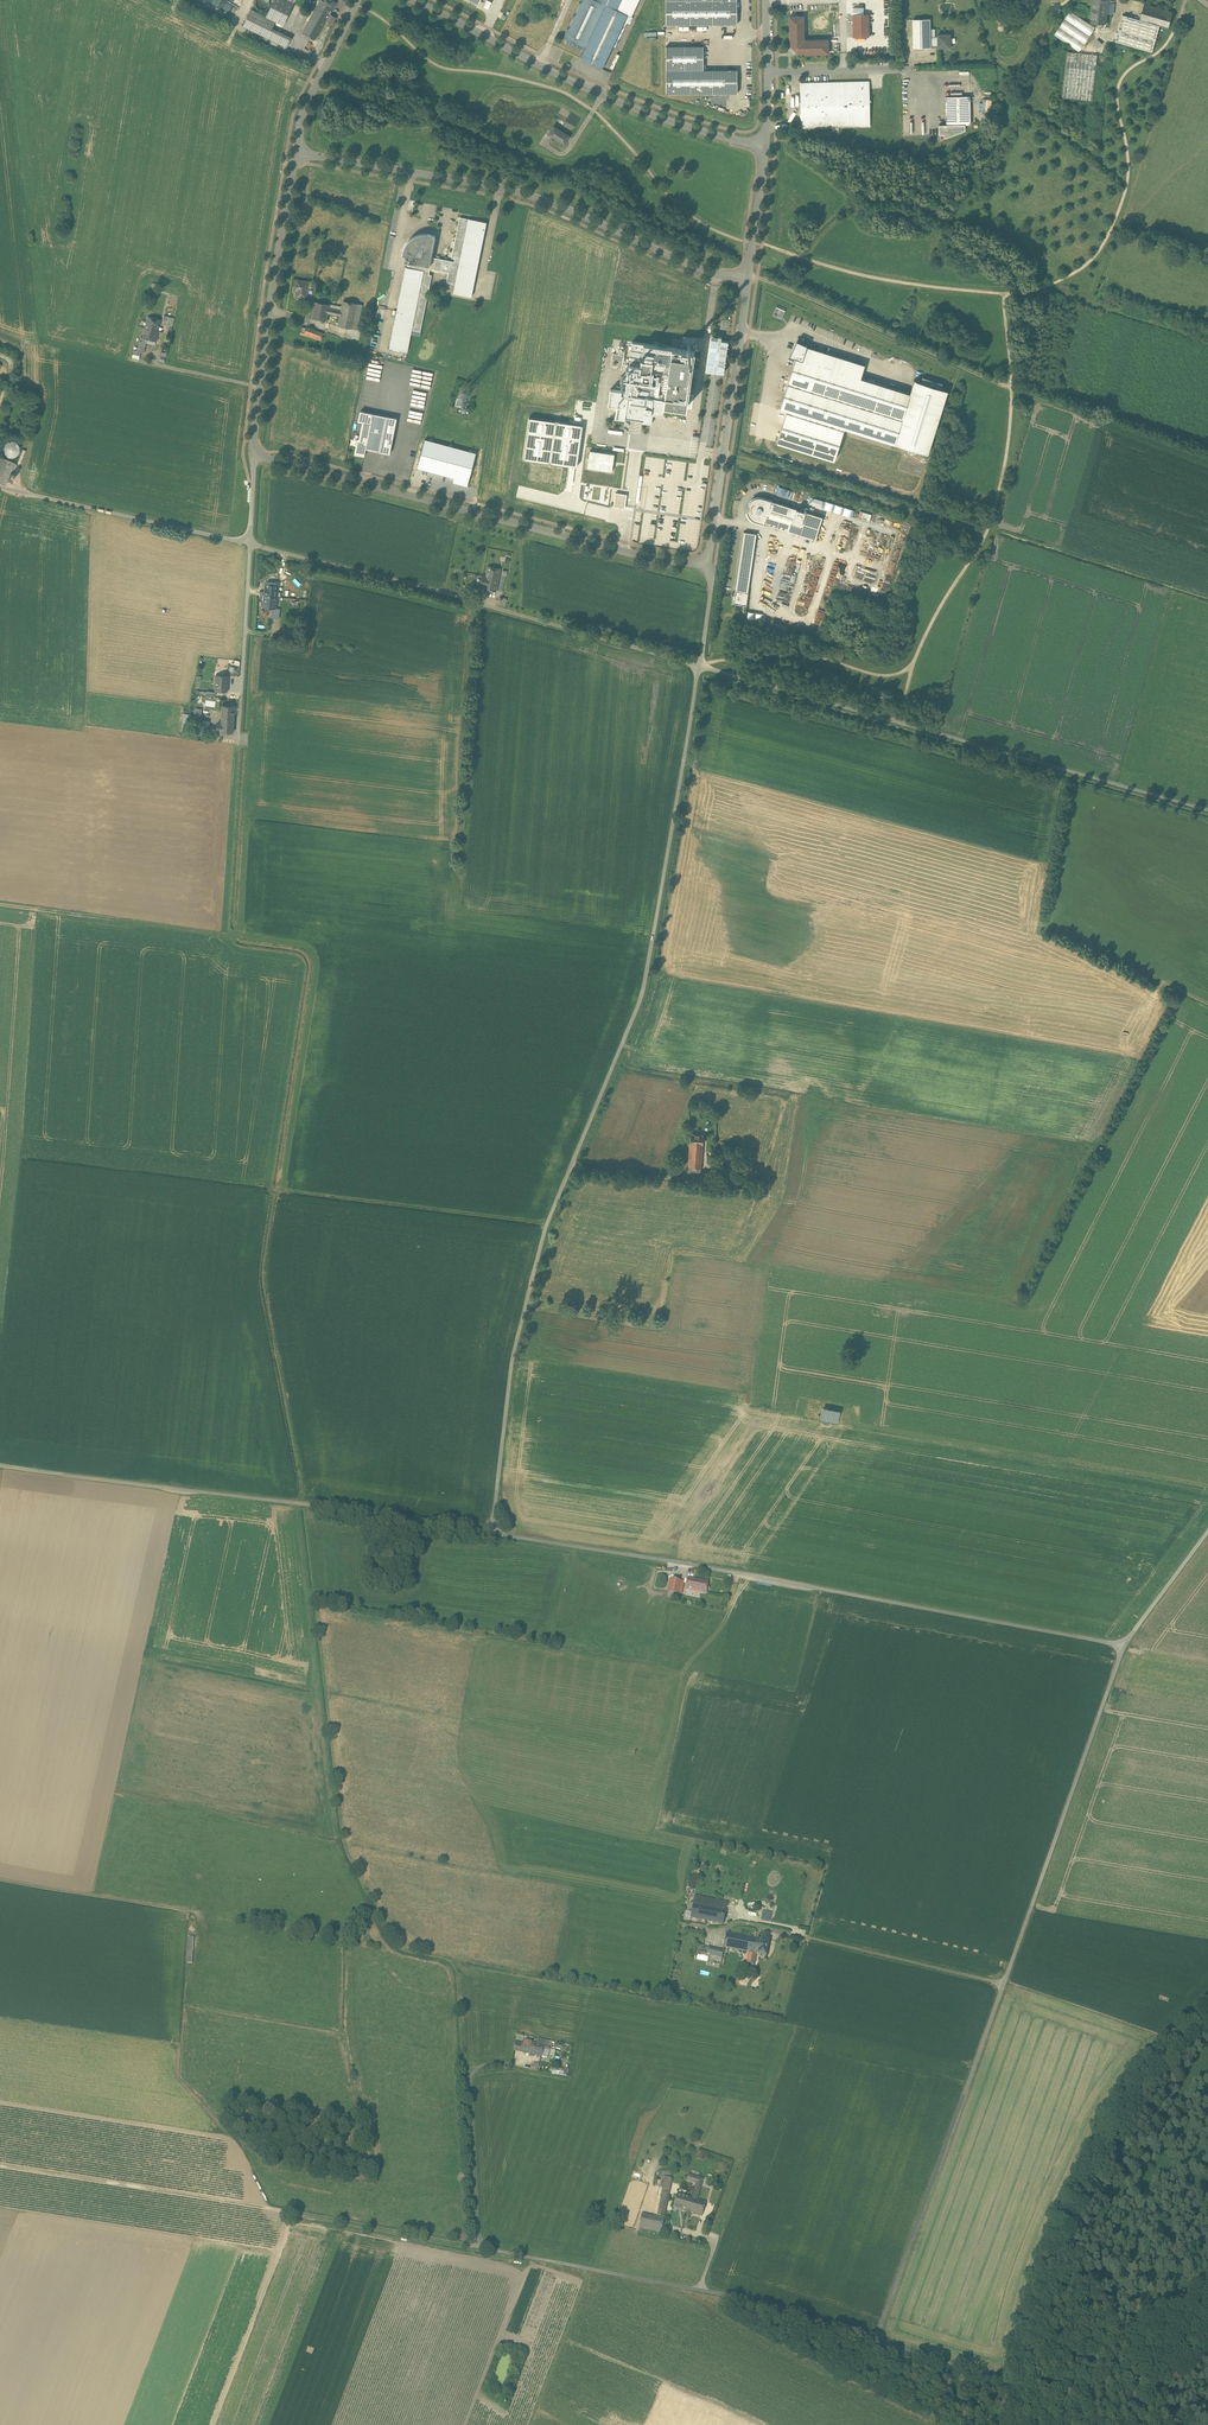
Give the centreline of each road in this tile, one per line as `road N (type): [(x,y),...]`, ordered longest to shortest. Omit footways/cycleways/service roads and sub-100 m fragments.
road 1 (unclassified): [(701,666),(645,986),(546,1228),(513,1360),(493,1533)]
road 2 (unclassified): [(1124,1645),(875,2340)]
road 3 (unclassified): [(493,1533),(1124,1645)]
road 4 (unclassified): [(875,2340),(728,2295),(483,2247),(469,2076),(477,2066),(509,2064)]
road 5 (unclassified): [(253,453),(636,551),(710,560),(723,479)]
road 6 (unclassified): [(701,666),(1207,810)]
road 7 (unclassified): [(0,1466),(493,1533)]
road 8 (track): [(0,2166),(483,2247)]
road 9 (residential): [(747,278),(688,264),(509,189),(297,152)]
road 10 (unclassified): [(249,544),(701,666)]
road 11 (track): [(1103,420),(747,278)]
road 12 (residential): [(765,144),(616,101),(414,0)]
road 13 (residential): [(297,152),(253,453)]
road 14 (unclassified): [(0,489),(249,544)]
road 15 (track): [(250,931),(0,905)]
road 16 (track): [(296,1502),(318,1707)]
road 17 (residential): [(723,479),(747,278)]
road 18 (track): [(198,1911),(0,1879)]
road 19 (track): [(472,601),(461,785),(473,787)]
road 20 (unclassified): [(249,544),(239,729)]
road 21 (unclassified): [(1000,2424),(1001,2379),(875,2340)]
road 22 (residential): [(357,0),(303,109),(297,152)]
road 23 (residential): [(765,144),(766,0)]
road 24 (unclassified): [(1207,1532),(1124,1645)]
road 25 (residential): [(747,278),(765,144)]

